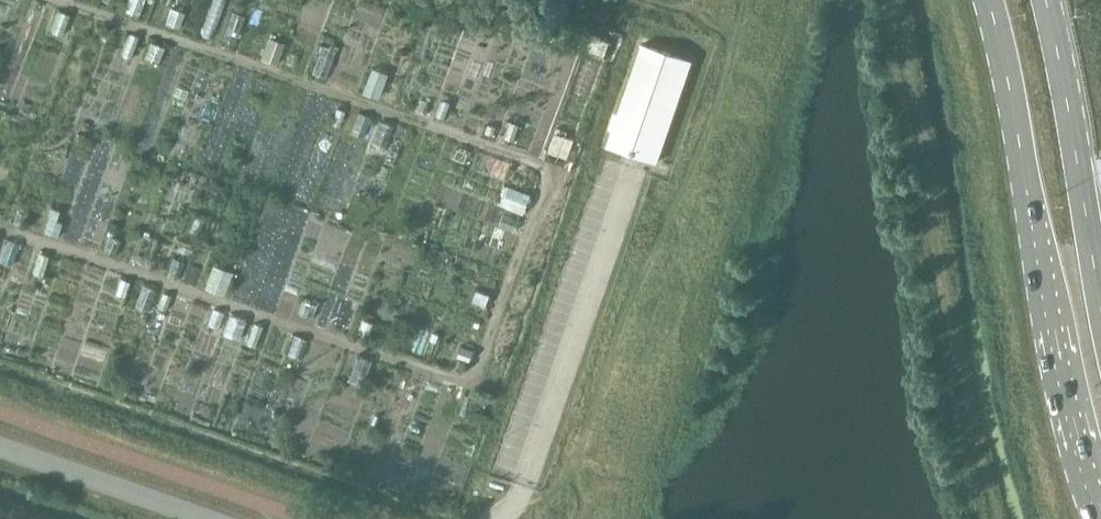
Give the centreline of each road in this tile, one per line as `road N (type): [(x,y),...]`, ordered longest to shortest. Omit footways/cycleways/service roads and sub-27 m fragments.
road 1 (track): [(0,228),(463,380),(482,361),(547,183),(532,160),(62,0)]
road 2 (primary): [(991,0),(1067,398),(1100,507)]
road 3 (primary): [(1100,301),(1046,0)]
road 4 (unclassified): [(204,518),(0,447)]

